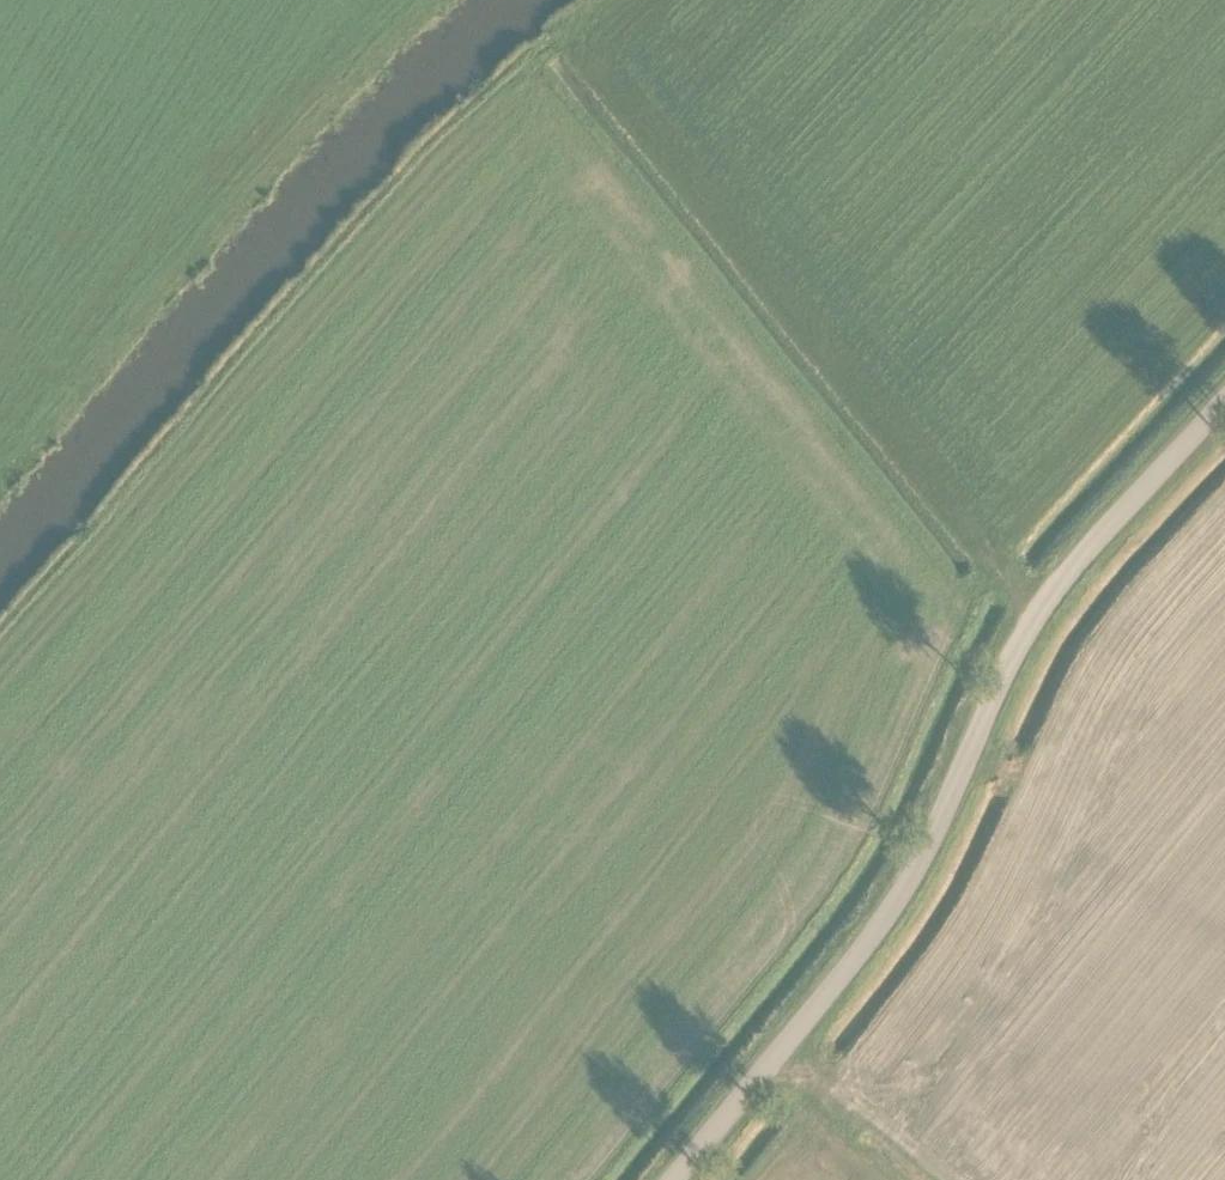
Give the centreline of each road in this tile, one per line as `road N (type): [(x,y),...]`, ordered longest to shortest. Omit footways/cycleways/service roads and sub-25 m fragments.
road 1 (tertiary): [(671,1179),(883,919),(933,836),(1016,642),(1052,588),(1224,402)]

